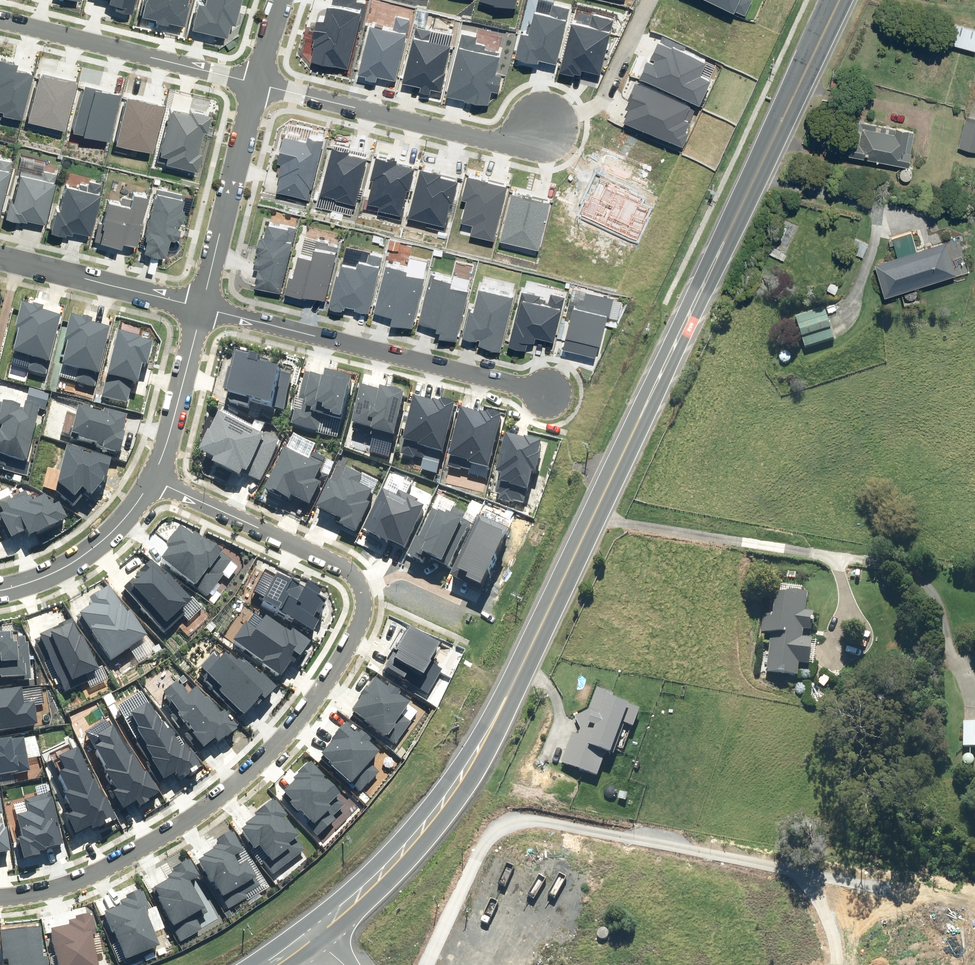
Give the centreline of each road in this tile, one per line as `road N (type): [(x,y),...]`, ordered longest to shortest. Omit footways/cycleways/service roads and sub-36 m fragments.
road 1 (secondary): [(836,0),(475,759),(386,869),(332,920)]
road 2 (residential): [(0,896),(56,891),(128,859),(216,800),(298,716),(363,610),(355,586),(337,571),(153,481)]
road 3 (residential): [(424,964),(486,839),(517,819),(539,816),(890,889)]
road 4 (residential): [(549,392),(205,306)]
road 5 (residential): [(556,116),(525,131),(253,83)]
road 6 (residential): [(0,19),(253,83)]
road 7 (residential): [(205,306),(253,83)]
road 8 (residential): [(205,306),(0,255)]
road 9 (residential): [(0,586),(74,560),(120,524),(153,481)]
road 10 (residential): [(153,481),(205,306)]
road 11 (residential): [(556,116),(601,103),(642,0)]

